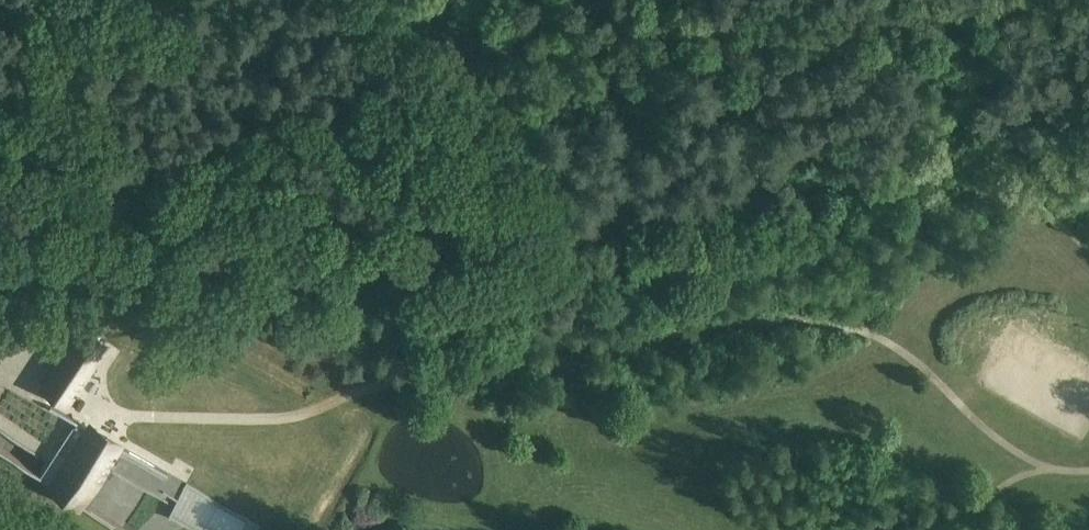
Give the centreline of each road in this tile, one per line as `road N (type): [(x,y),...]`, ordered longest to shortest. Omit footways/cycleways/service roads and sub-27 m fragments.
road 1 (track): [(1064,0),(858,52),(612,87),(448,52),(422,0)]
road 2 (track): [(1088,125),(677,204)]
road 3 (track): [(522,233),(448,52)]
road 4 (track): [(522,233),(677,204)]

